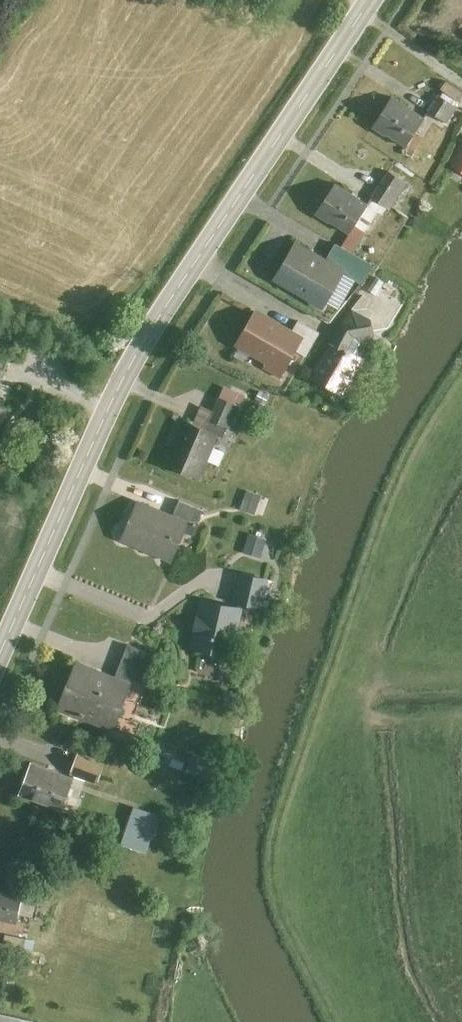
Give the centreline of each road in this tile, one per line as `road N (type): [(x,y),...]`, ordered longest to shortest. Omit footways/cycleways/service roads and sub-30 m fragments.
road 1 (secondary): [(0,658),(131,368),(371,0)]

